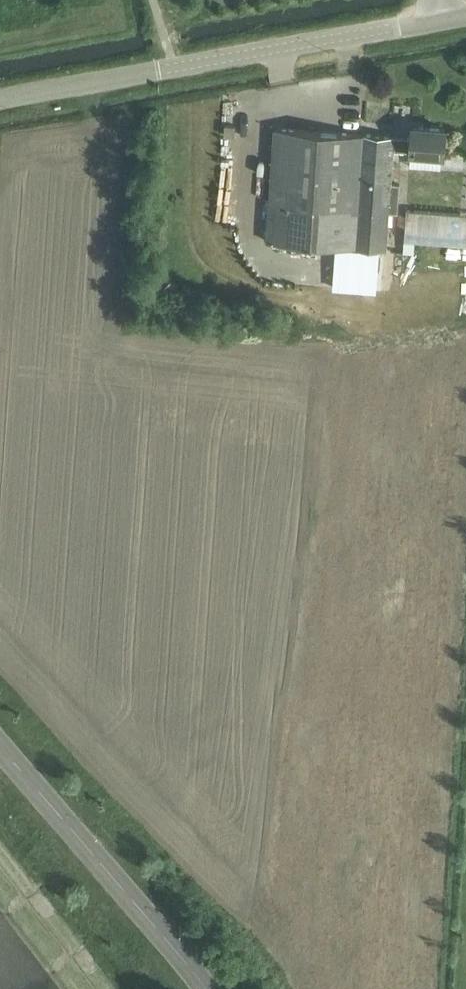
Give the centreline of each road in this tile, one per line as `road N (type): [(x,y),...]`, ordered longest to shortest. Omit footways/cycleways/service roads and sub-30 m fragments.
road 1 (unclassified): [(0,99),(443,18)]
road 2 (secondary): [(205,988),(0,747)]

